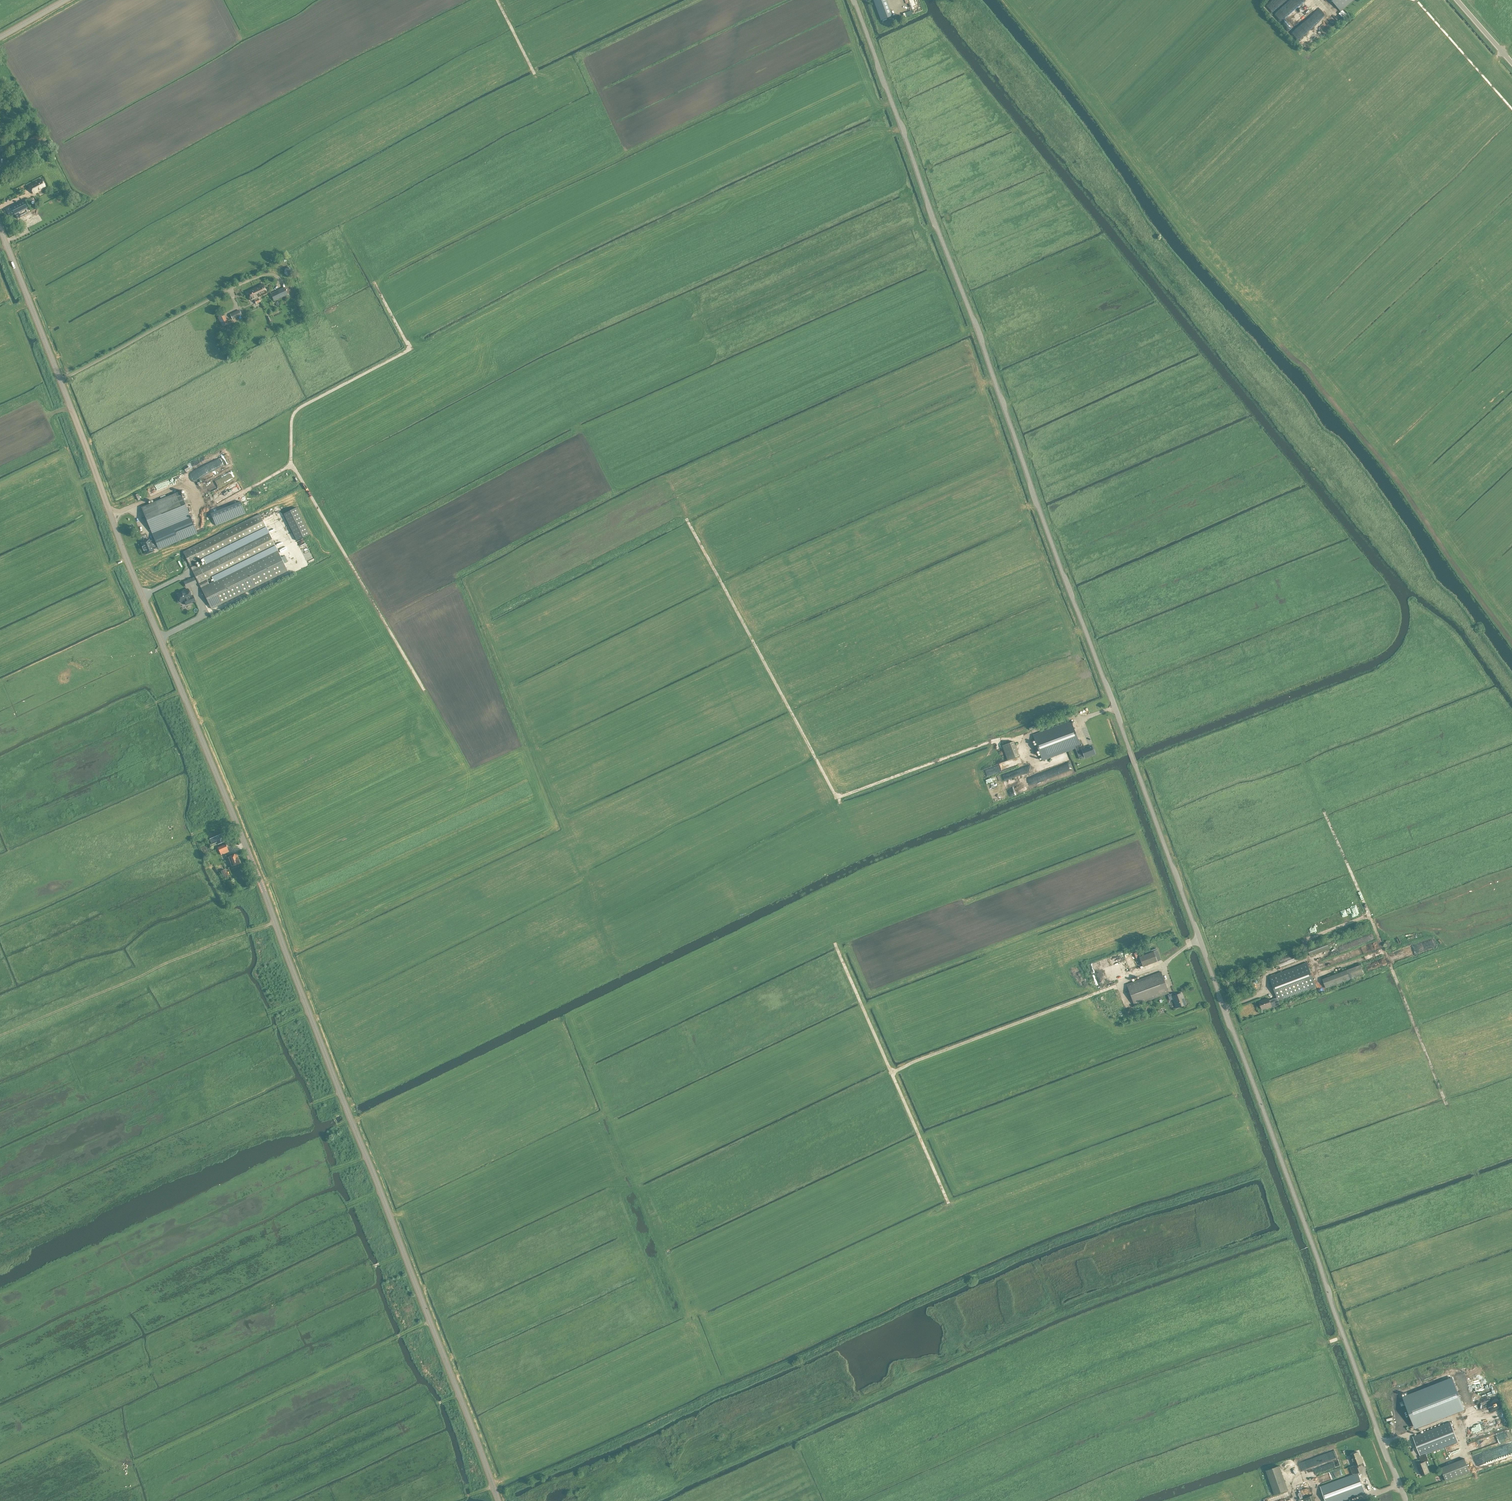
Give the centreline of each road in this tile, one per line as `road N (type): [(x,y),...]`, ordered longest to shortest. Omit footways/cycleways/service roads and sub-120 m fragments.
road 1 (unclassified): [(1404,1500),(854,0)]
road 2 (tertiary): [(499,1500),(0,228)]
road 3 (track): [(275,923),(0,1035)]

